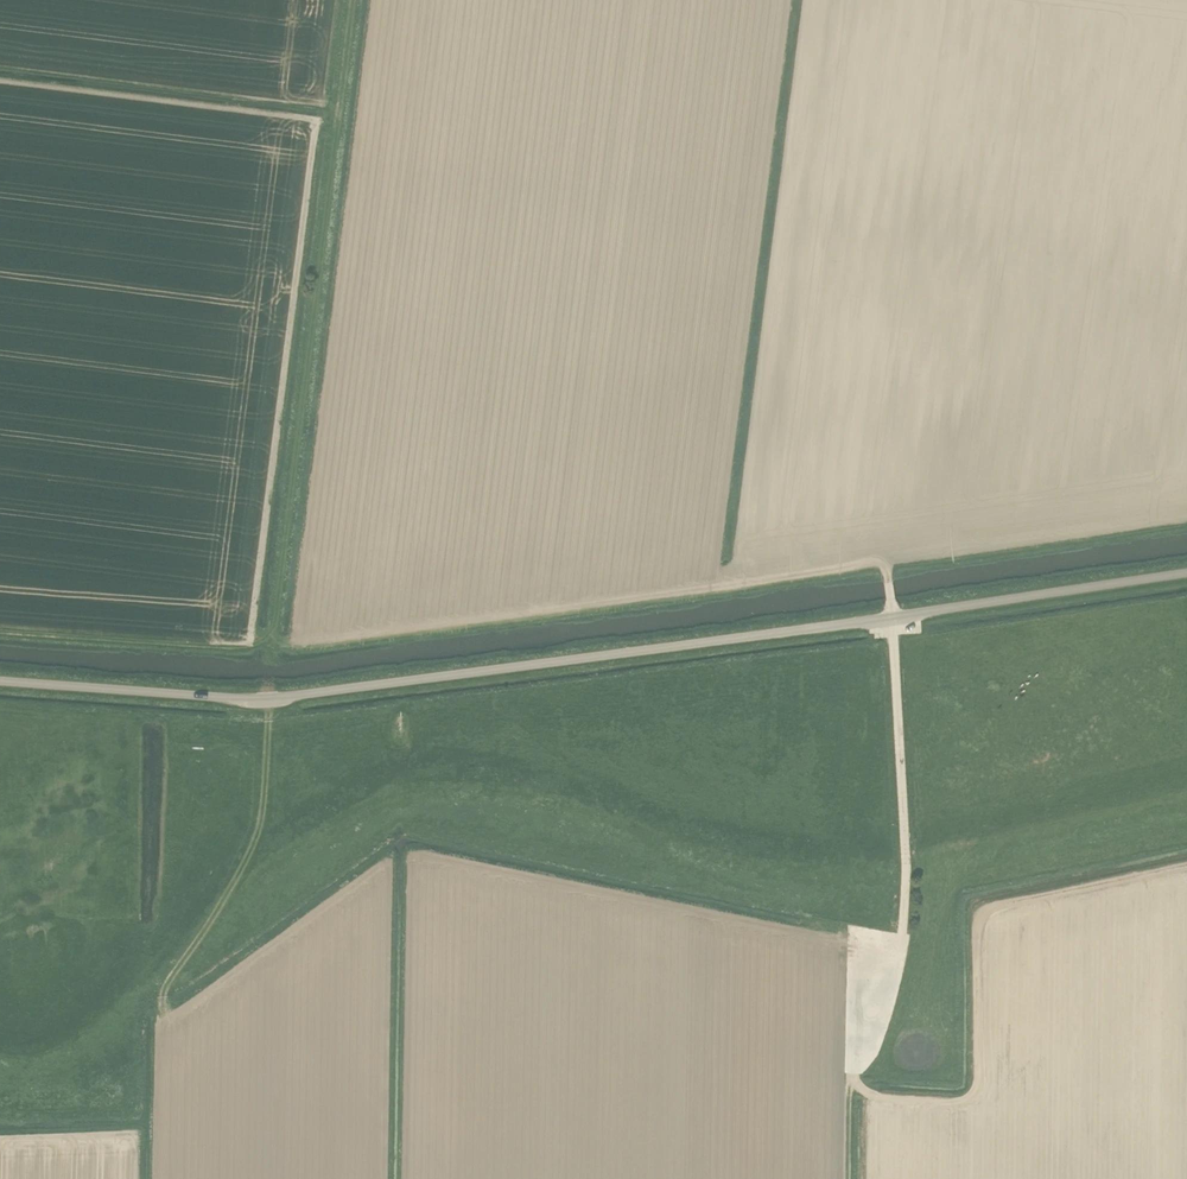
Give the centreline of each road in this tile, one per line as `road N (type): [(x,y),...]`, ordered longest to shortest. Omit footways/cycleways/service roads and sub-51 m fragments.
road 1 (unclassified): [(1186,572),(257,699),(0,680)]
road 2 (track): [(1186,865),(989,904),(976,927),(976,1090),(954,1102),(880,1097),(857,1083),(852,1068),(903,943),(907,904),(894,616),(882,560)]

